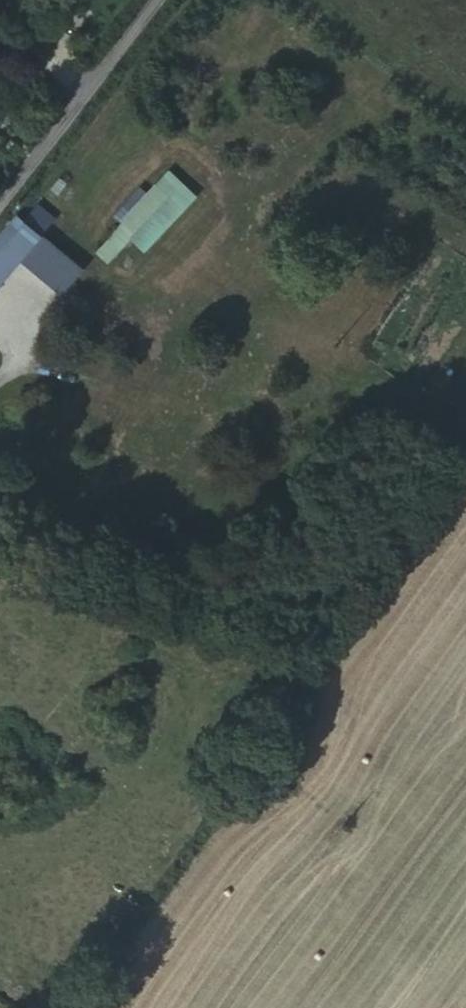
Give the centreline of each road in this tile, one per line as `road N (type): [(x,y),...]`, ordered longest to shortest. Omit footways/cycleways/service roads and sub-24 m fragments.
road 1 (unclassified): [(0,192),(151,0)]

